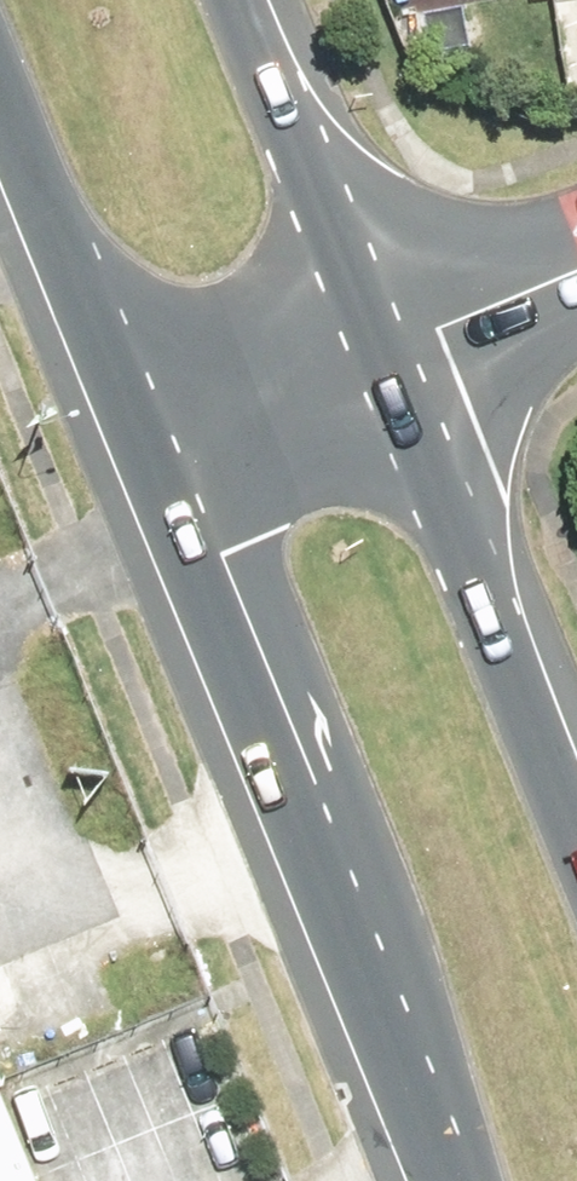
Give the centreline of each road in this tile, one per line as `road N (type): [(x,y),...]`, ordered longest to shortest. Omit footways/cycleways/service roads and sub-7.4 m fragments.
road 1 (primary): [(444,1180),(149,440)]
road 2 (primary): [(405,340),(576,783)]
road 3 (primary): [(149,440),(0,80)]
road 4 (primary): [(264,0),(405,340)]
road 5 (tertiary): [(405,340),(149,440)]
road 6 (tertiary): [(576,271),(405,340)]

